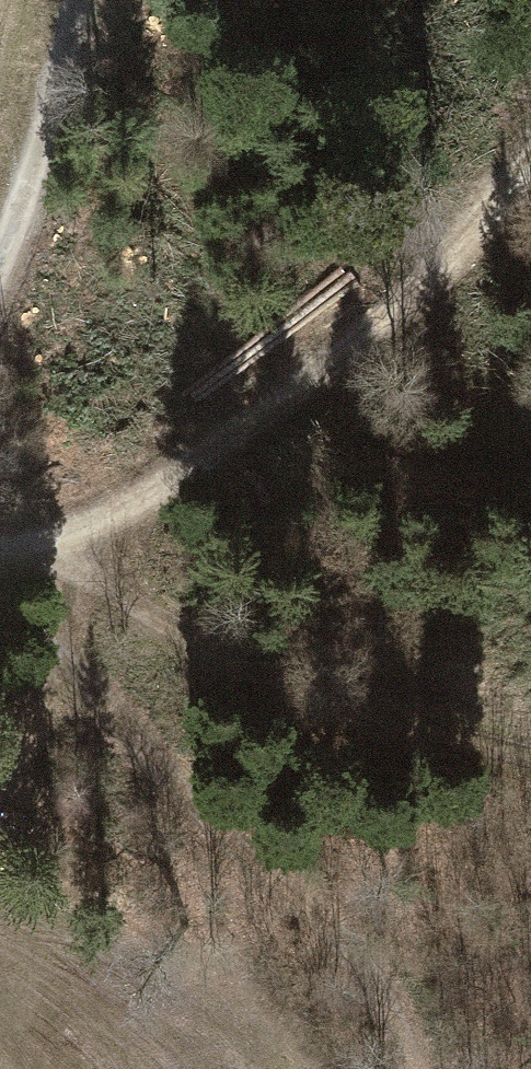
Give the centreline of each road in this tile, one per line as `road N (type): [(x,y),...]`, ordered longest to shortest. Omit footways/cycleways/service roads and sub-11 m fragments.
road 1 (track): [(0,548),(107,522),(212,452),(408,295),(530,160)]
road 2 (track): [(0,599),(218,830),(338,939),(377,992),(412,1068)]
road 3 (track): [(34,546),(316,698),(530,755)]
road 4 (track): [(0,268),(73,0)]

